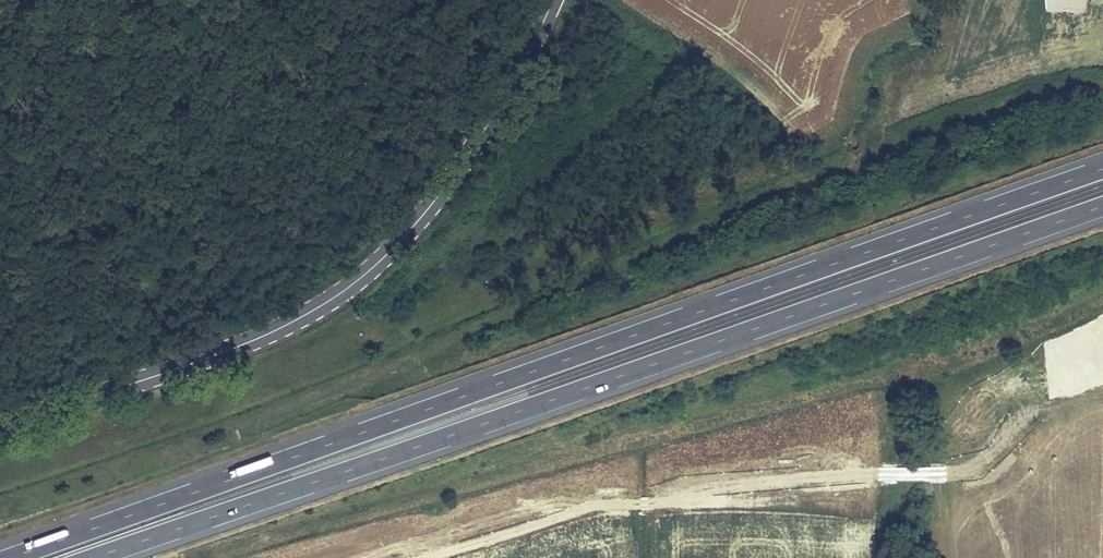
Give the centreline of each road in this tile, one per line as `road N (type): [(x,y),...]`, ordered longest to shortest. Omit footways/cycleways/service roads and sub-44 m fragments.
road 1 (motorway): [(1102,169),(11,557)]
road 2 (motorway): [(93,557),(1102,206)]
road 3 (primary): [(550,0),(472,160),(361,279),(232,350),(0,426)]

